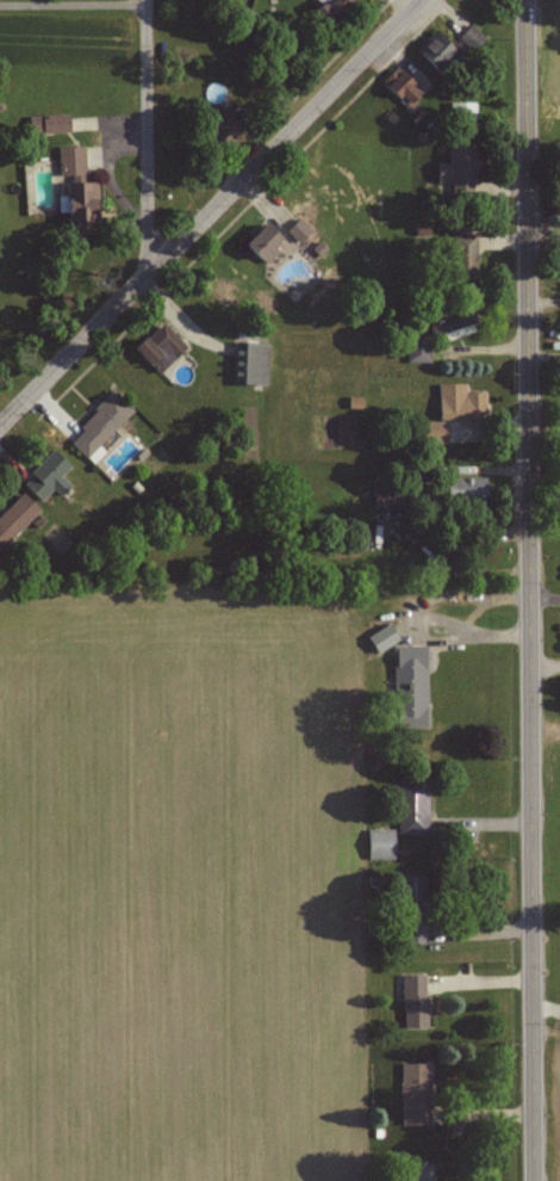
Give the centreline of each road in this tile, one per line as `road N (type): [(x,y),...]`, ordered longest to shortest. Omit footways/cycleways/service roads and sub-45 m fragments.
road 1 (secondary): [(535,1180),(527,0)]
road 2 (residential): [(0,426),(421,0)]
road 3 (residential): [(155,268),(147,209),(147,0)]

